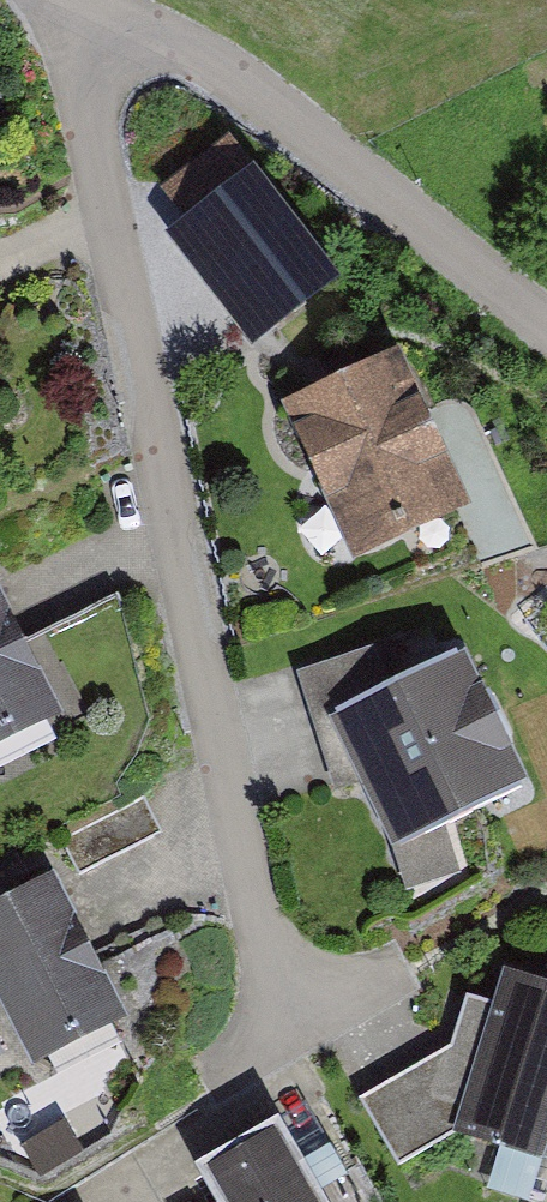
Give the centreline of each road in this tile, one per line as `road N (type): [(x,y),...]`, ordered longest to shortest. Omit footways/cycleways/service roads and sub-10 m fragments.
road 1 (residential): [(282,1033),(75,60),(103,4)]
road 2 (residential): [(546,321),(238,82),(103,4)]

